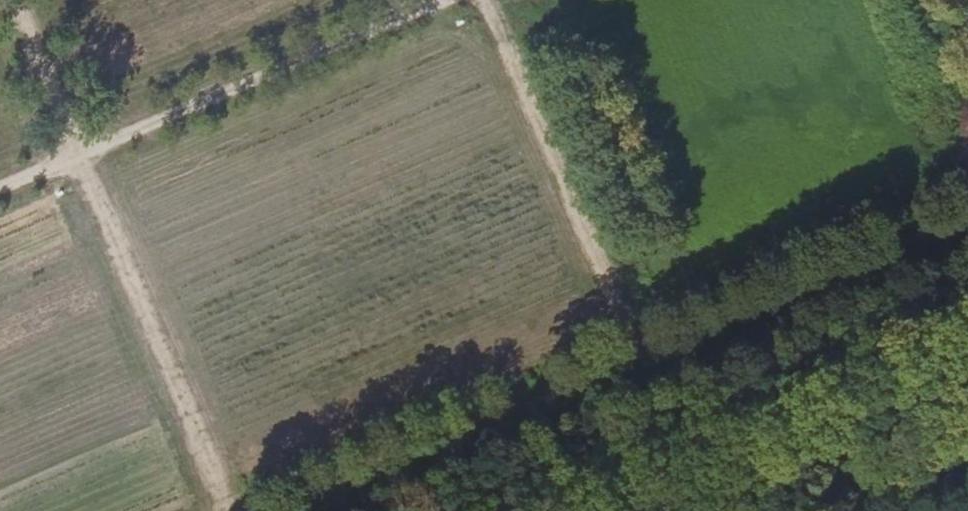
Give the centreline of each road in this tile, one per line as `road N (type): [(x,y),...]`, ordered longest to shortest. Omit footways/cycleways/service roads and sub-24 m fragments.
road 1 (track): [(225,510),(8,0)]
road 2 (track): [(0,183),(431,0)]
road 3 (track): [(482,0),(635,364)]

